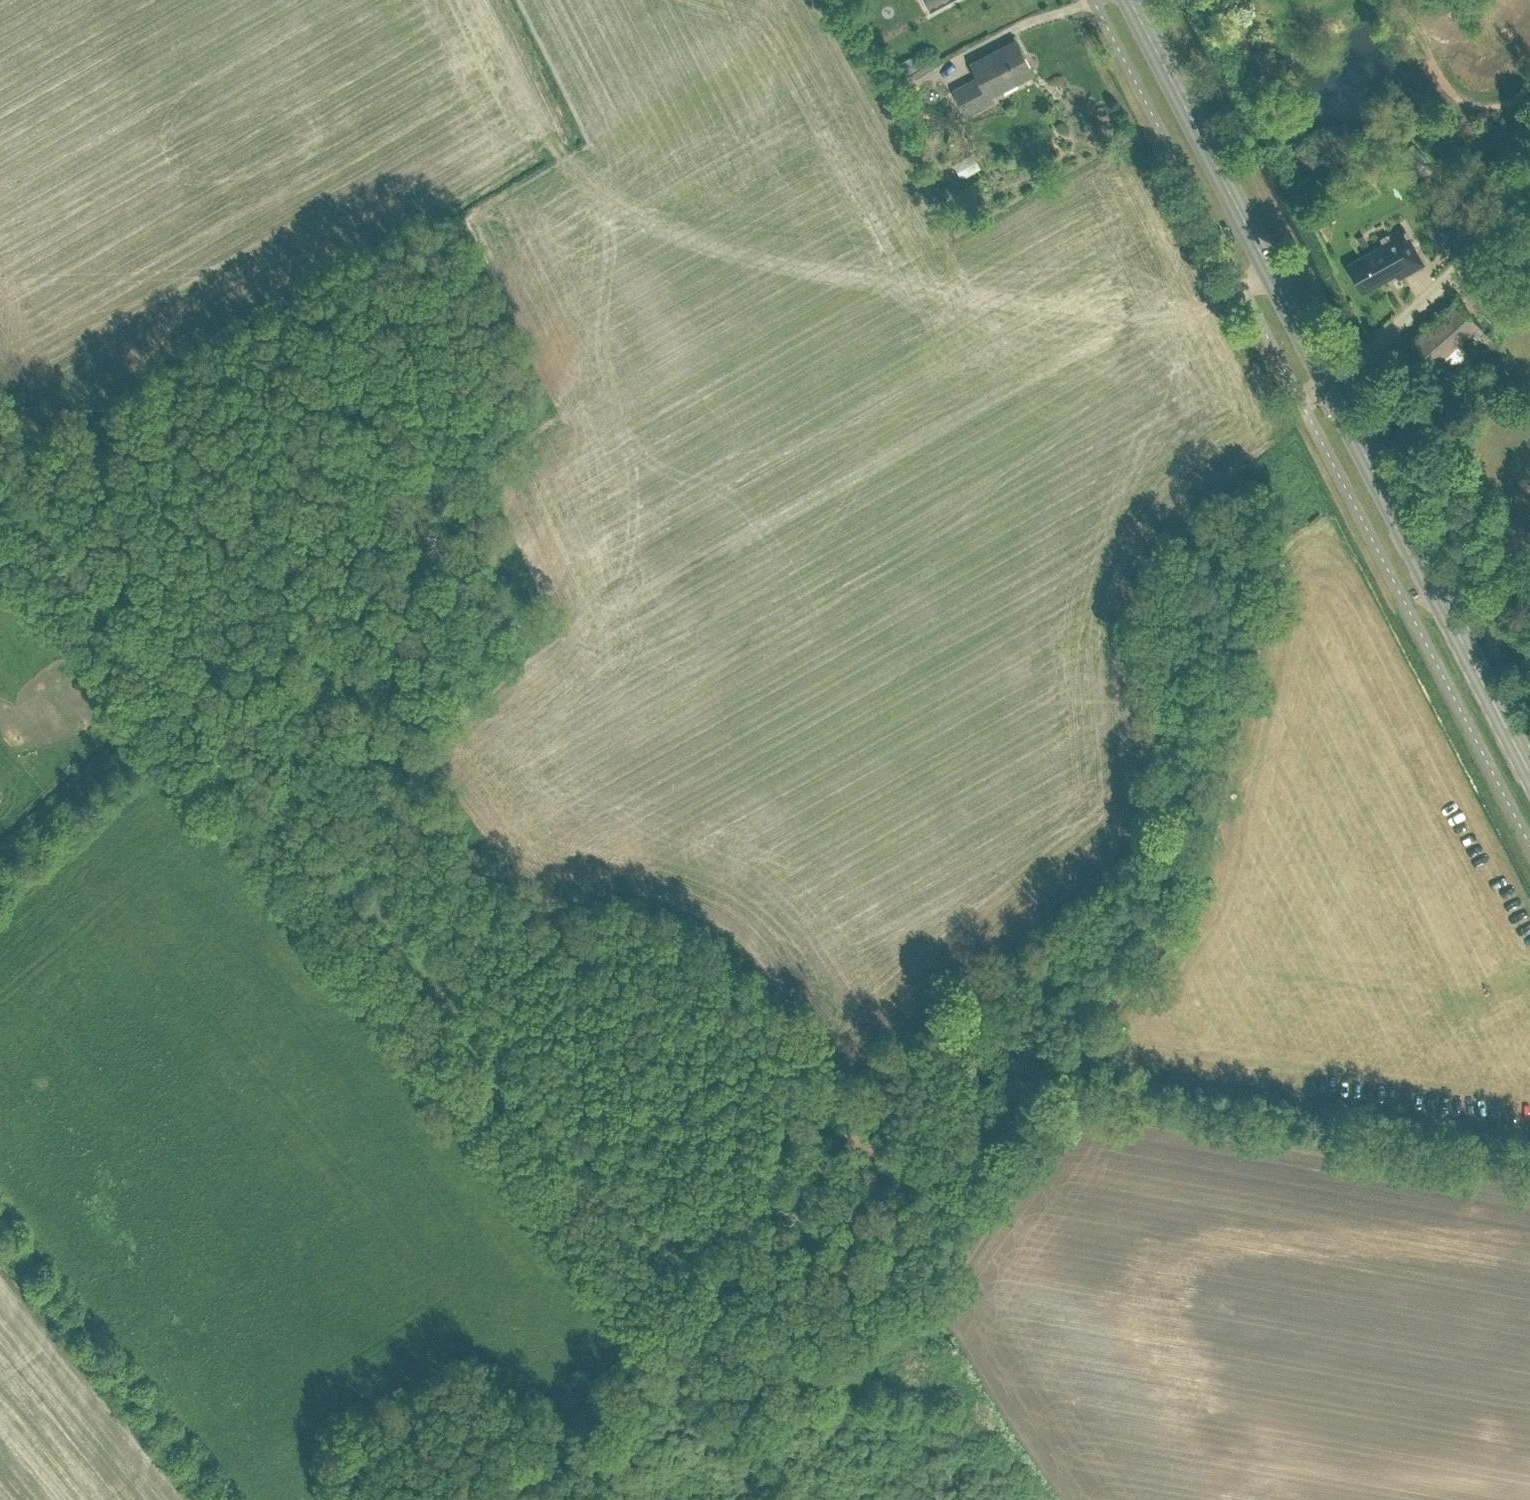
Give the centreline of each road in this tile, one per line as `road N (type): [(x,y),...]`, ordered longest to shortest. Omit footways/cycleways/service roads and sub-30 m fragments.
road 1 (primary): [(1529,773),(1328,383)]
road 2 (primary): [(1328,383),(1130,0)]
road 3 (residential): [(1339,374),(1529,196)]

